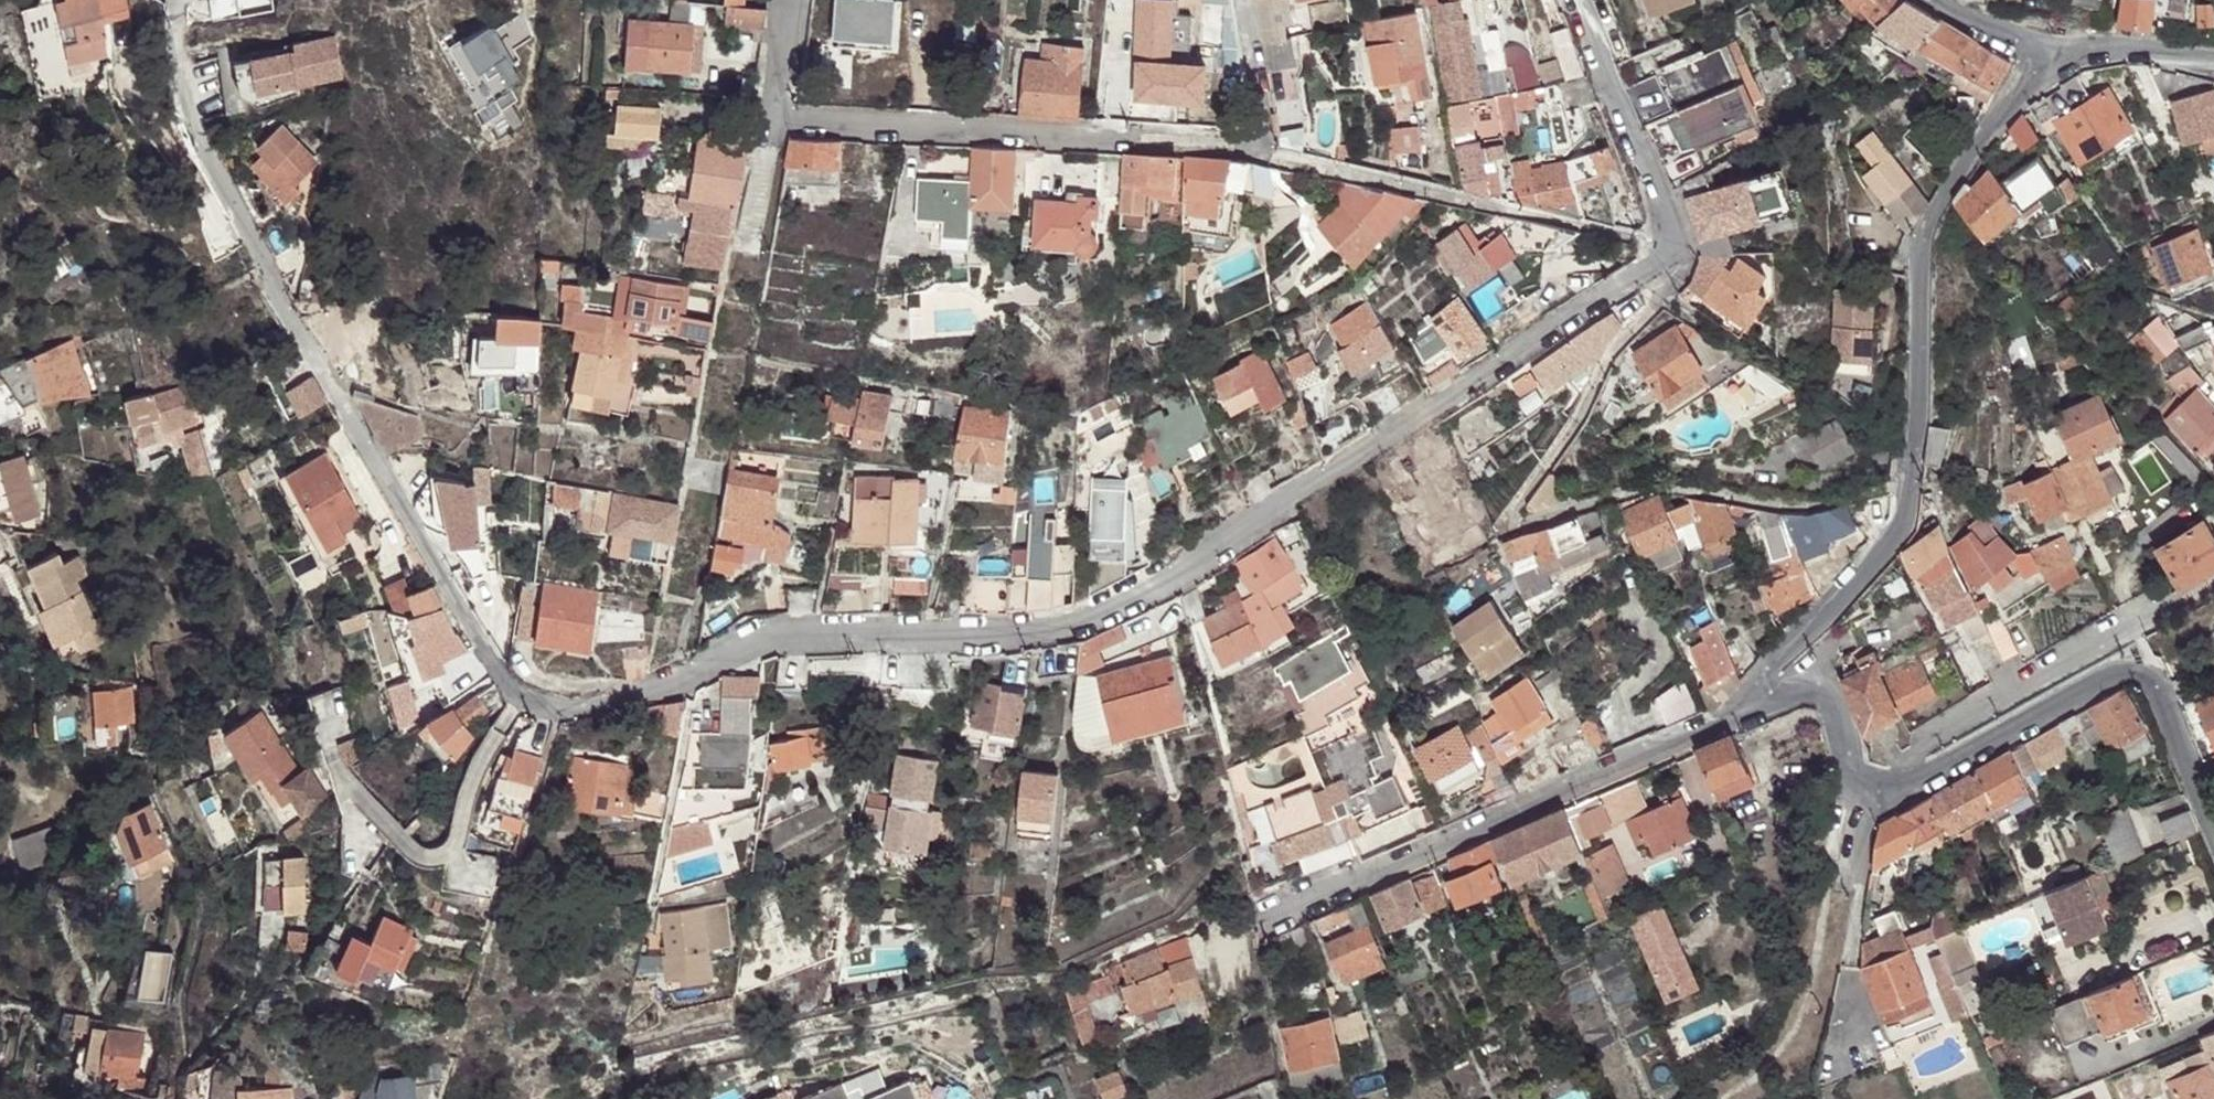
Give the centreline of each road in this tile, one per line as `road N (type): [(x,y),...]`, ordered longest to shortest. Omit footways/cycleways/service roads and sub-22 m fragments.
road 1 (residential): [(1584,0),(1689,246),(1187,565),(1091,615),(959,636),(794,629),(695,674),(561,703),(524,690),(483,644),(264,267),(178,91),(181,0)]
road 2 (residential): [(1770,696),(1761,682),(1766,671),(1803,641),(1910,514),(1924,255),(1939,205),(1969,153),(2047,52)]
road 3 (residential): [(1770,696),(1261,915)]
road 4 (residential): [(2213,832),(2149,674),(2130,668),(1915,787),(1896,794),(1872,790)]
road 5 (residential): [(2213,579),(1918,752),(1872,790)]
road 6 (residential): [(777,119),(1161,133)]
road 7 (residential): [(2047,52),(2213,57)]
road 8 (residential): [(1872,790),(1855,778),(1849,735),(1822,694),(1770,696)]
road 9 (residential): [(1263,155),(1240,0)]

